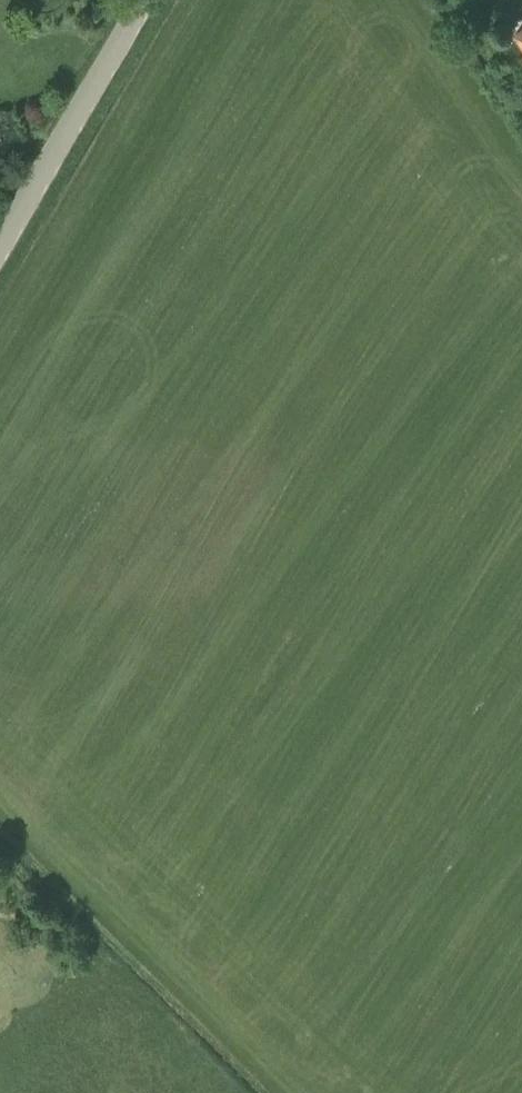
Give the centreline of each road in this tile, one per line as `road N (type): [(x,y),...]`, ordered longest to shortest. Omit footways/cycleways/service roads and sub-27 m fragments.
road 1 (unclassified): [(0,247),(144,0)]

